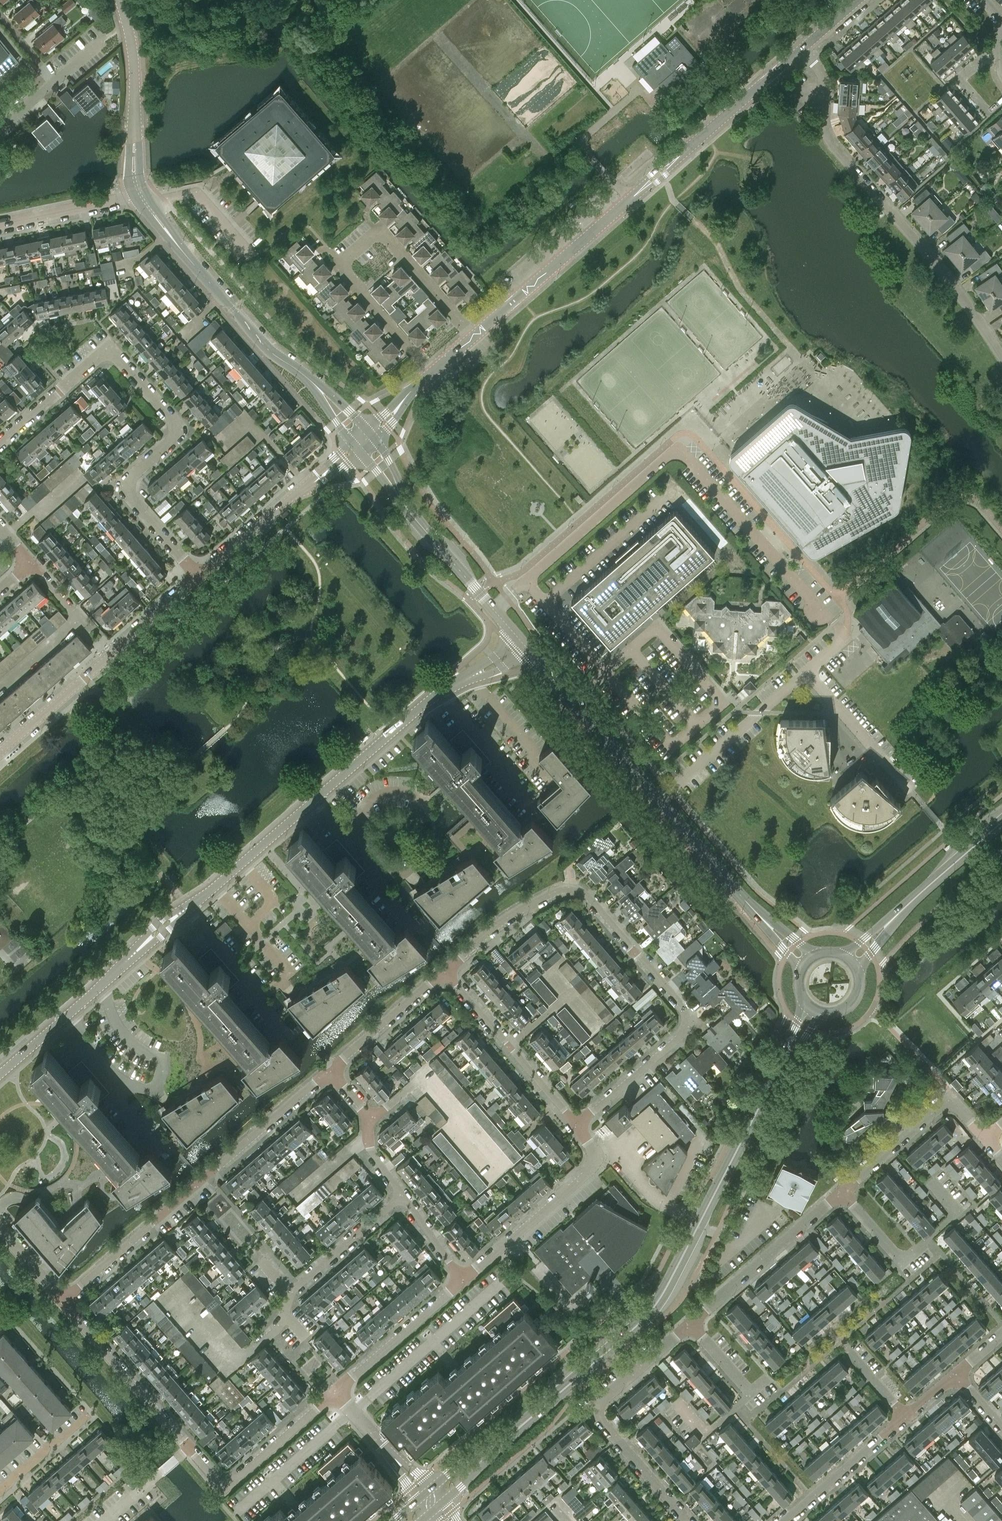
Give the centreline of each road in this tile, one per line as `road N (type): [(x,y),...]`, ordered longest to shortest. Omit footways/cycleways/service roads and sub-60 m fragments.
road 1 (tertiary): [(539,1411),(659,1301),(813,1009)]
road 2 (residential): [(575,1124),(687,1027),(686,1013),(596,904),(560,890),(488,931),(444,971)]
road 3 (residential): [(199,577),(123,487),(181,431),(109,347),(0,441)]
road 4 (tertiary): [(807,961),(526,646)]
road 5 (residential): [(64,1297),(219,1479),(242,1473),(336,1393)]
road 6 (residential): [(1001,357),(933,260),(833,147),(824,128),(822,74),(802,49)]
road 7 (residential): [(181,912),(437,692),(470,674)]
road 8 (residential): [(333,1067),(64,1297)]
road 9 (residential): [(473,334),(387,231),(343,267),(431,372)]
road 10 (tertiary): [(363,441),(322,392),(255,335),(142,200)]
road 11 (residential): [(688,1520),(591,1409),(690,1323)]
road 12 (residential): [(0,751),(199,577)]
road 13 (tertiary): [(517,637),(405,506),(363,441)]
road 14 (residential): [(244,1355),(286,1315),(290,1293),(401,1195)]
road 15 (residential): [(462,1280),(592,1166),(595,1156),(575,1124)]
road 16 (residential): [(473,334),(639,191)]
road 17 (residential): [(199,577),(363,441)]
road 18 (residential): [(843,1192),(903,1261),(958,1214),(931,1181)]
road 19 (tertiary): [(851,959),(1001,821)]
road 20 (tertiary): [(142,200),(133,176),(131,46),(117,0)]
road 21 (residential): [(690,1323),(843,1192)]
road 22 (residential): [(575,1124),(444,971)]
road 23 (residential): [(0,1071),(143,945)]
road 24 (residential): [(0,686),(77,618),(29,561)]
road 25 (residential): [(336,1393),(462,1280)]
road 26 (residential): [(675,159),(802,49)]
road 27 (residential): [(784,1520),(907,1413)]
road 28 (residential): [(401,1195),(366,1143),(369,1119),(333,1067)]
road 29 (residential): [(444,971),(333,1067)]
road 30 (residential): [(0,224),(125,196),(142,200)]
road 31 (tertiary): [(437,1509),(539,1411)]
road 32 (tertiary): [(539,1411),(424,1493)]
road 33 (residential): [(142,200),(195,191),(252,257)]
road 34 (residential): [(843,1192),(948,1100)]
road 35 (residential): [(424,1493),(336,1393)]

